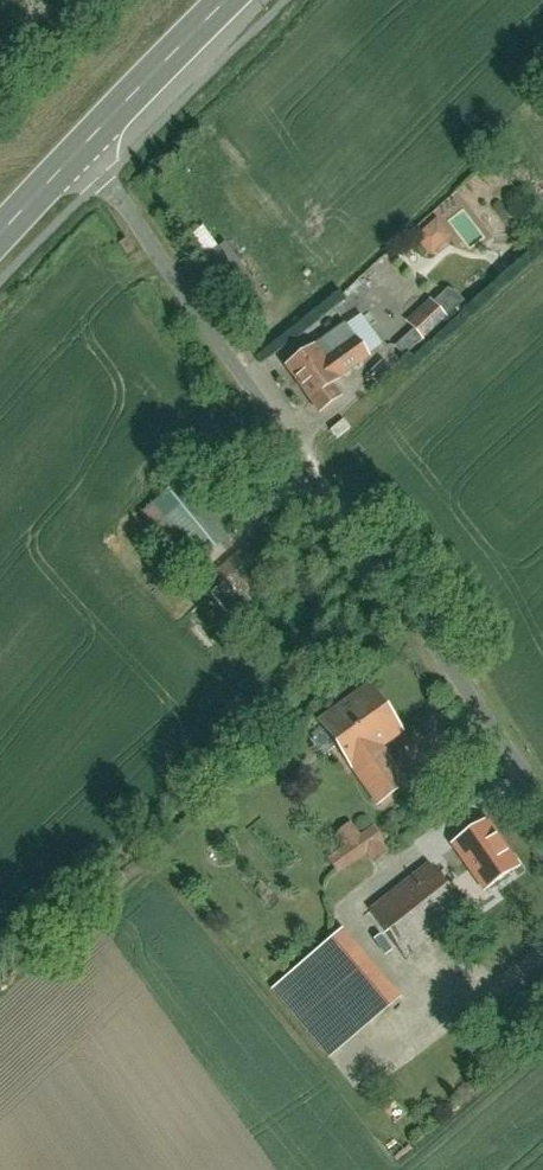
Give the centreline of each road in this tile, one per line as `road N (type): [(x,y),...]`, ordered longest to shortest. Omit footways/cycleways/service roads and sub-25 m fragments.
road 1 (residential): [(542,798),(80,149)]
road 2 (tertiary): [(225,0),(80,149)]

